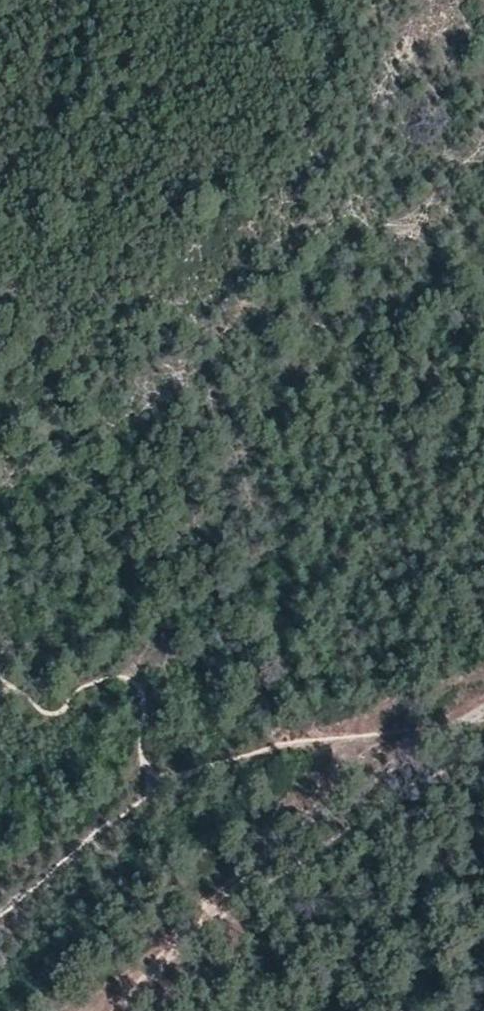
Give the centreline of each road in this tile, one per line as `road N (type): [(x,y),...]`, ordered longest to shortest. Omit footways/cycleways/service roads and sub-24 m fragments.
road 1 (track): [(109,1010),(196,922),(483,714)]

